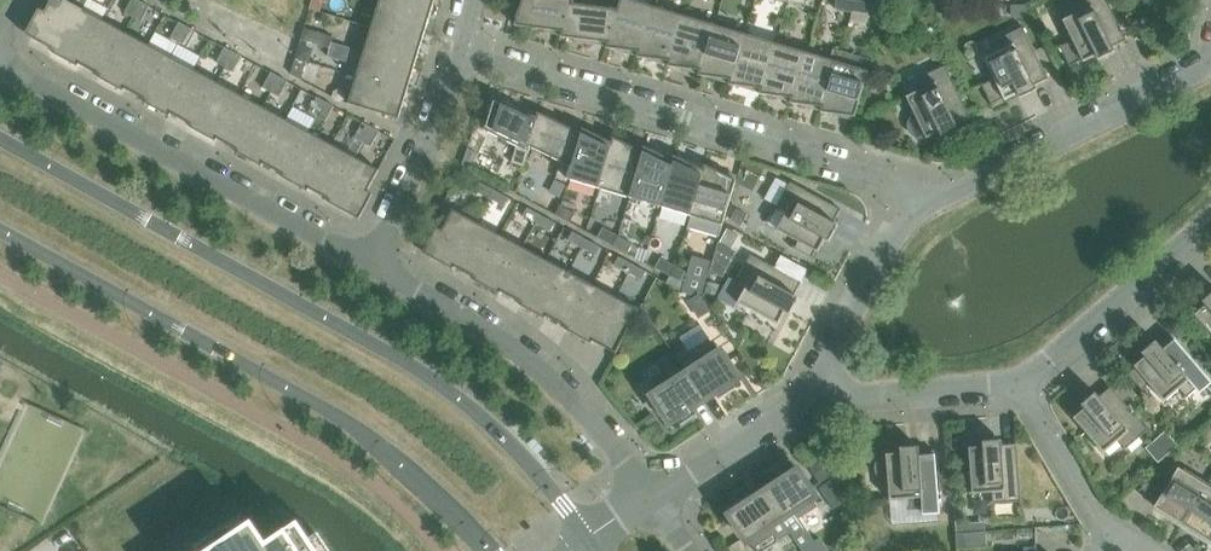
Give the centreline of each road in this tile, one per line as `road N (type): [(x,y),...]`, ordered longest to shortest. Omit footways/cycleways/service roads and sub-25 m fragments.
road 1 (tertiary): [(584,539),(504,434),(413,361),(0,137)]
road 2 (tertiary): [(0,224),(373,434),(485,550)]
road 3 (residential): [(462,44),(922,195)]
road 4 (residential): [(373,261),(0,60)]
road 5 (residential): [(648,494),(585,409),(516,348),(373,261)]
road 6 (residential): [(922,195),(960,189),(1181,82),(1210,56)]
road 7 (residential): [(1019,380),(1210,213)]
road 8 (residential): [(373,261),(462,44)]
road 9 (residential): [(807,397),(922,195)]
road 10 (residential): [(807,397),(1019,380)]
road 11 (residential): [(648,494),(807,397)]
road 12 (residential): [(1099,520),(1019,380)]

